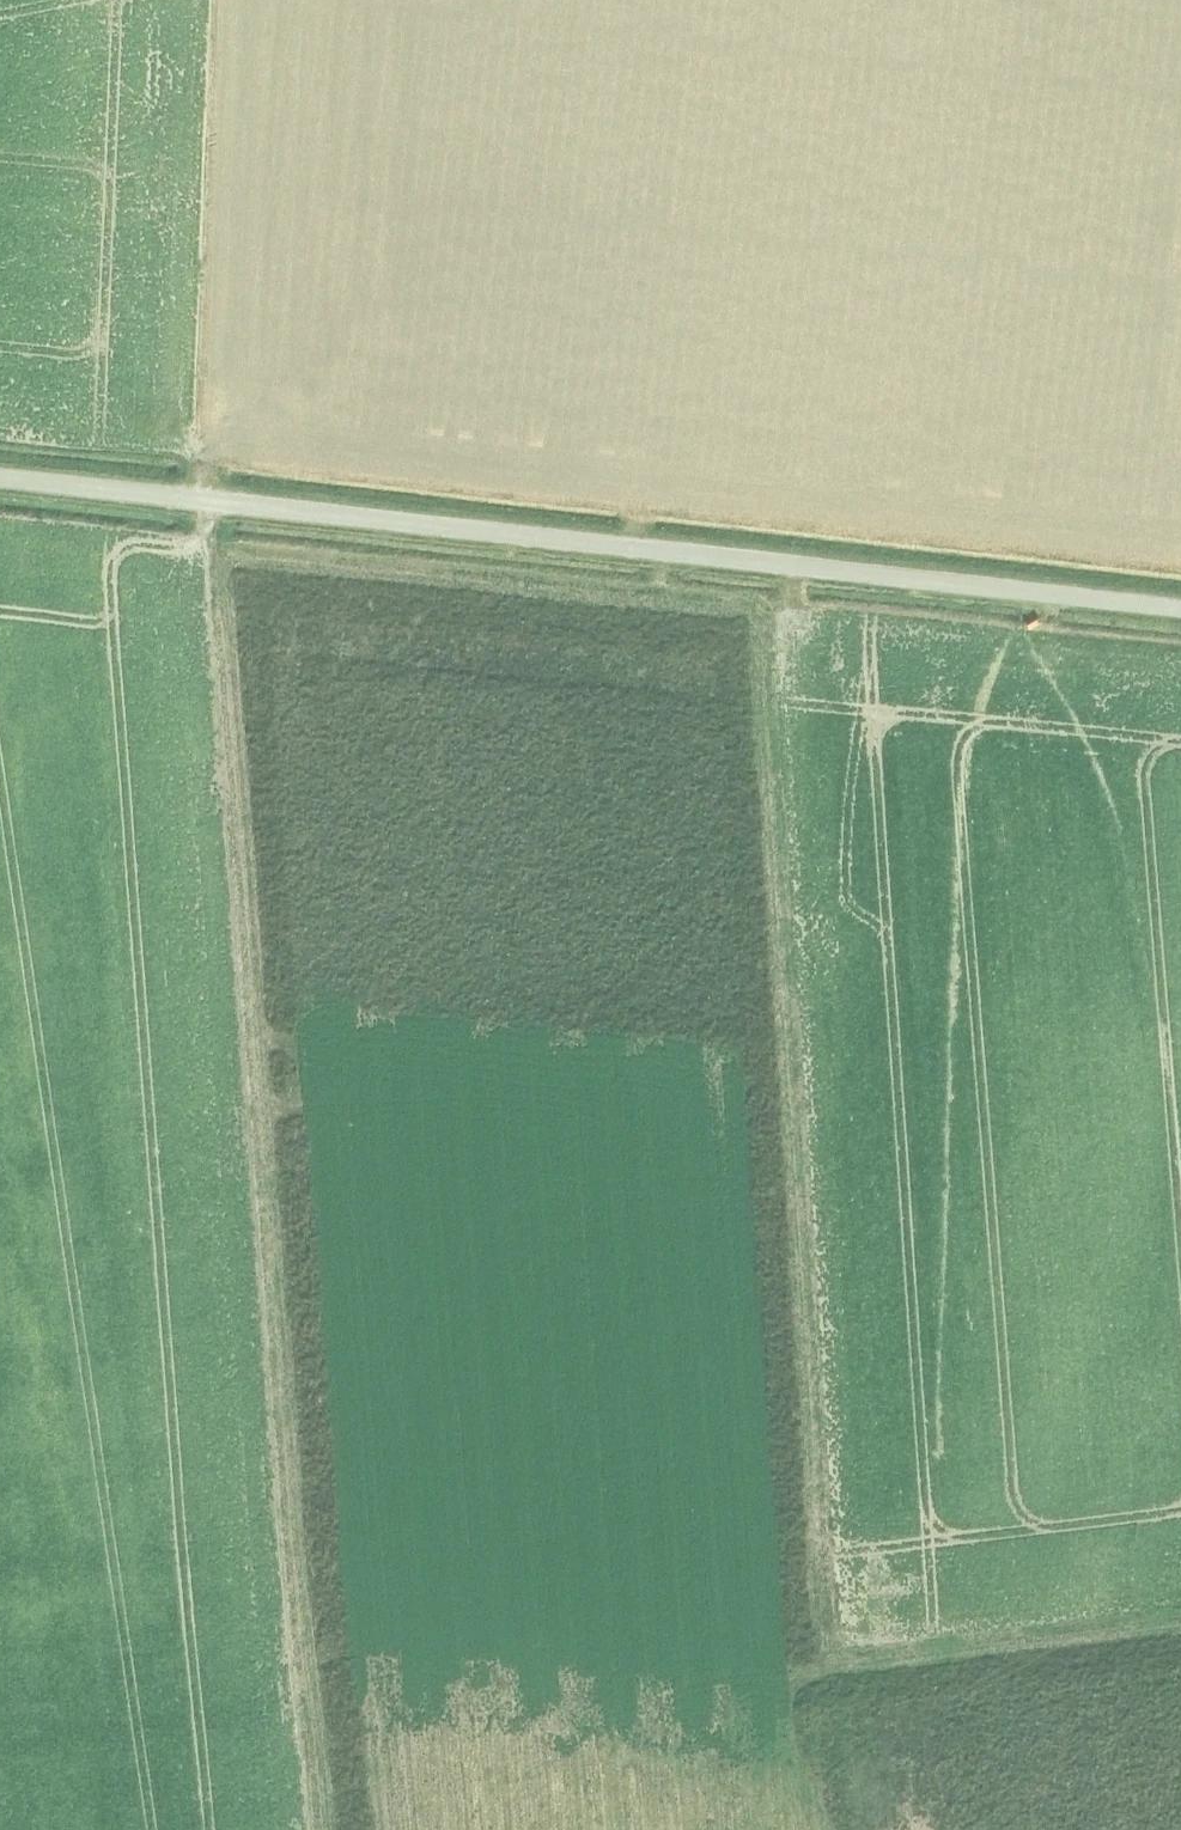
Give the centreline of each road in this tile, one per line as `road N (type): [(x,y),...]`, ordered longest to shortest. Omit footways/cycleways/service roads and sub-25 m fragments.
road 1 (unclassified): [(1180,604),(0,478)]

